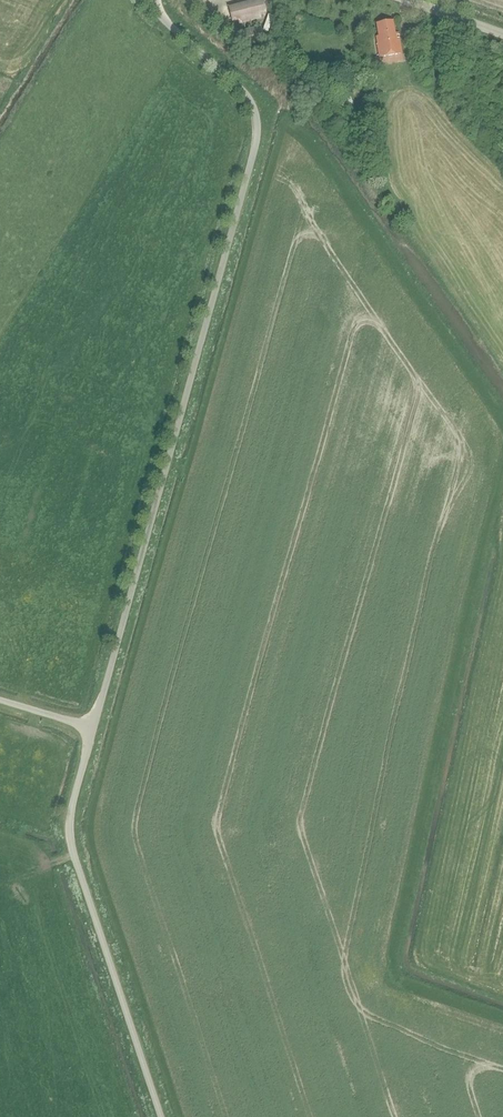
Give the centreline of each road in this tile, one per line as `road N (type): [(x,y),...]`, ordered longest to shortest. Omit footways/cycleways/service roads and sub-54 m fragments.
road 1 (unclassified): [(157,0),(169,22),(243,89),(258,130),(63,822),(160,1116)]

